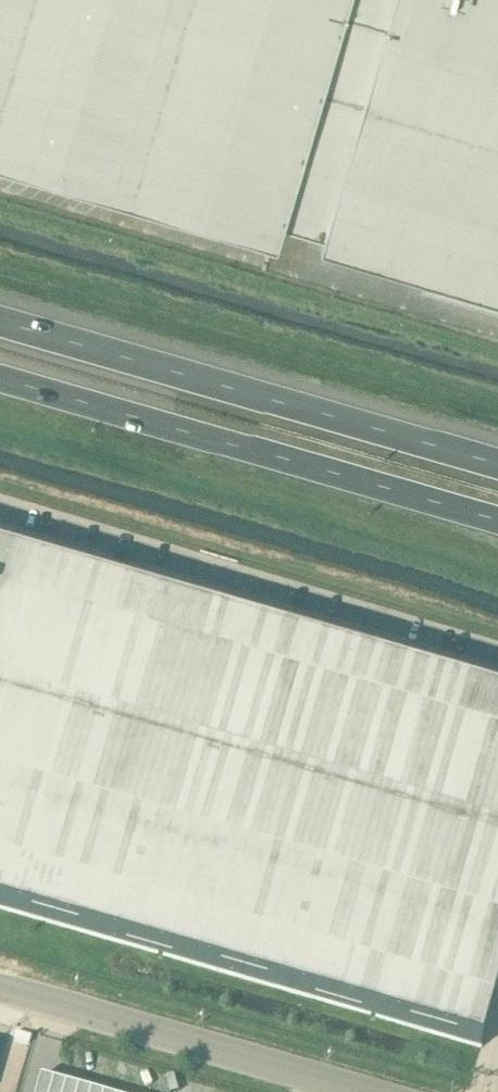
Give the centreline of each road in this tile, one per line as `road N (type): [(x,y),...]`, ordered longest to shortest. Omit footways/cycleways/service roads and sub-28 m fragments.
road 1 (motorway): [(497,464),(0,320)]
road 2 (motorway): [(0,378),(497,521)]
road 3 (unclassified): [(364,1091),(0,988)]

